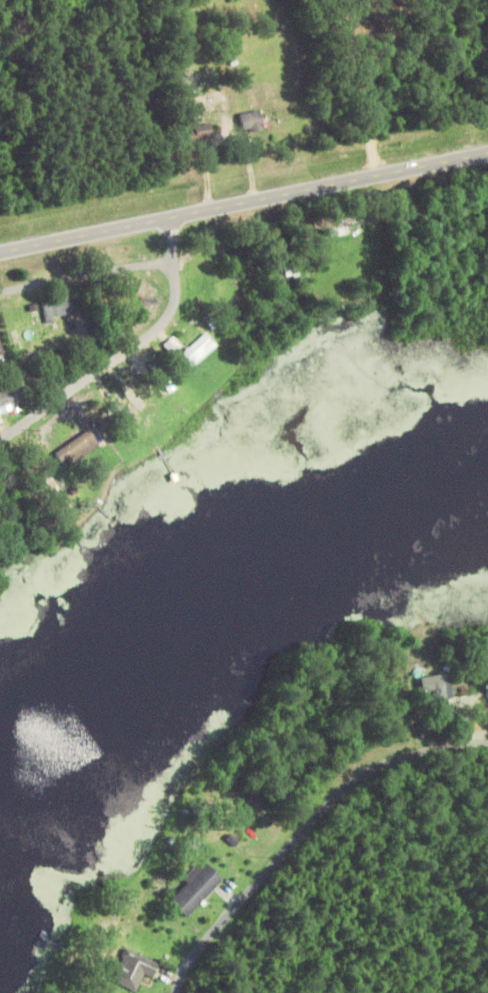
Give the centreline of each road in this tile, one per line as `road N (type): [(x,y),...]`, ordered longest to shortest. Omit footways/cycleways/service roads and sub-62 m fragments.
road 1 (primary): [(0,253),(487,154)]
road 2 (residential): [(487,742),(372,769),(350,786),(242,901),(179,992)]
road 3 (residential): [(0,441),(166,321),(175,294),(171,217)]
road 4 (residential): [(0,295),(172,262)]

